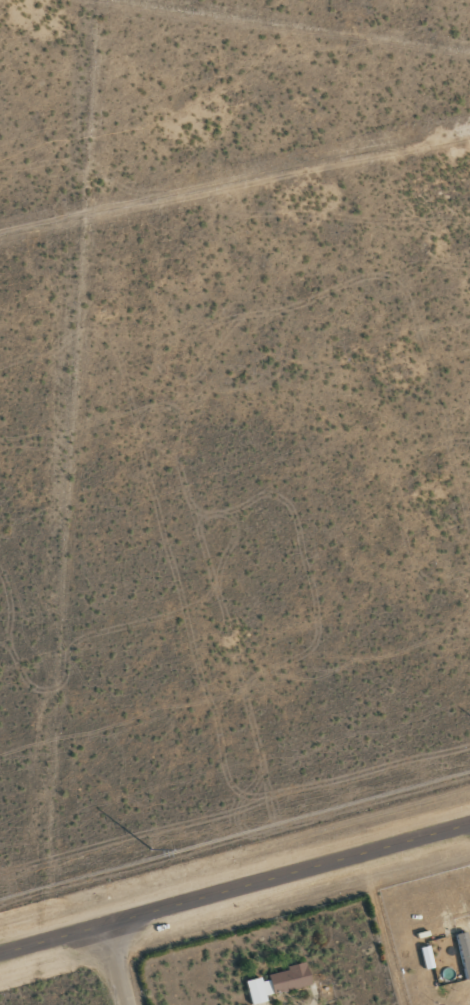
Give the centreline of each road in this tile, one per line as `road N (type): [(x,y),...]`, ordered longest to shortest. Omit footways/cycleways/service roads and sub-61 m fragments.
road 1 (secondary): [(469,825),(0,962)]

